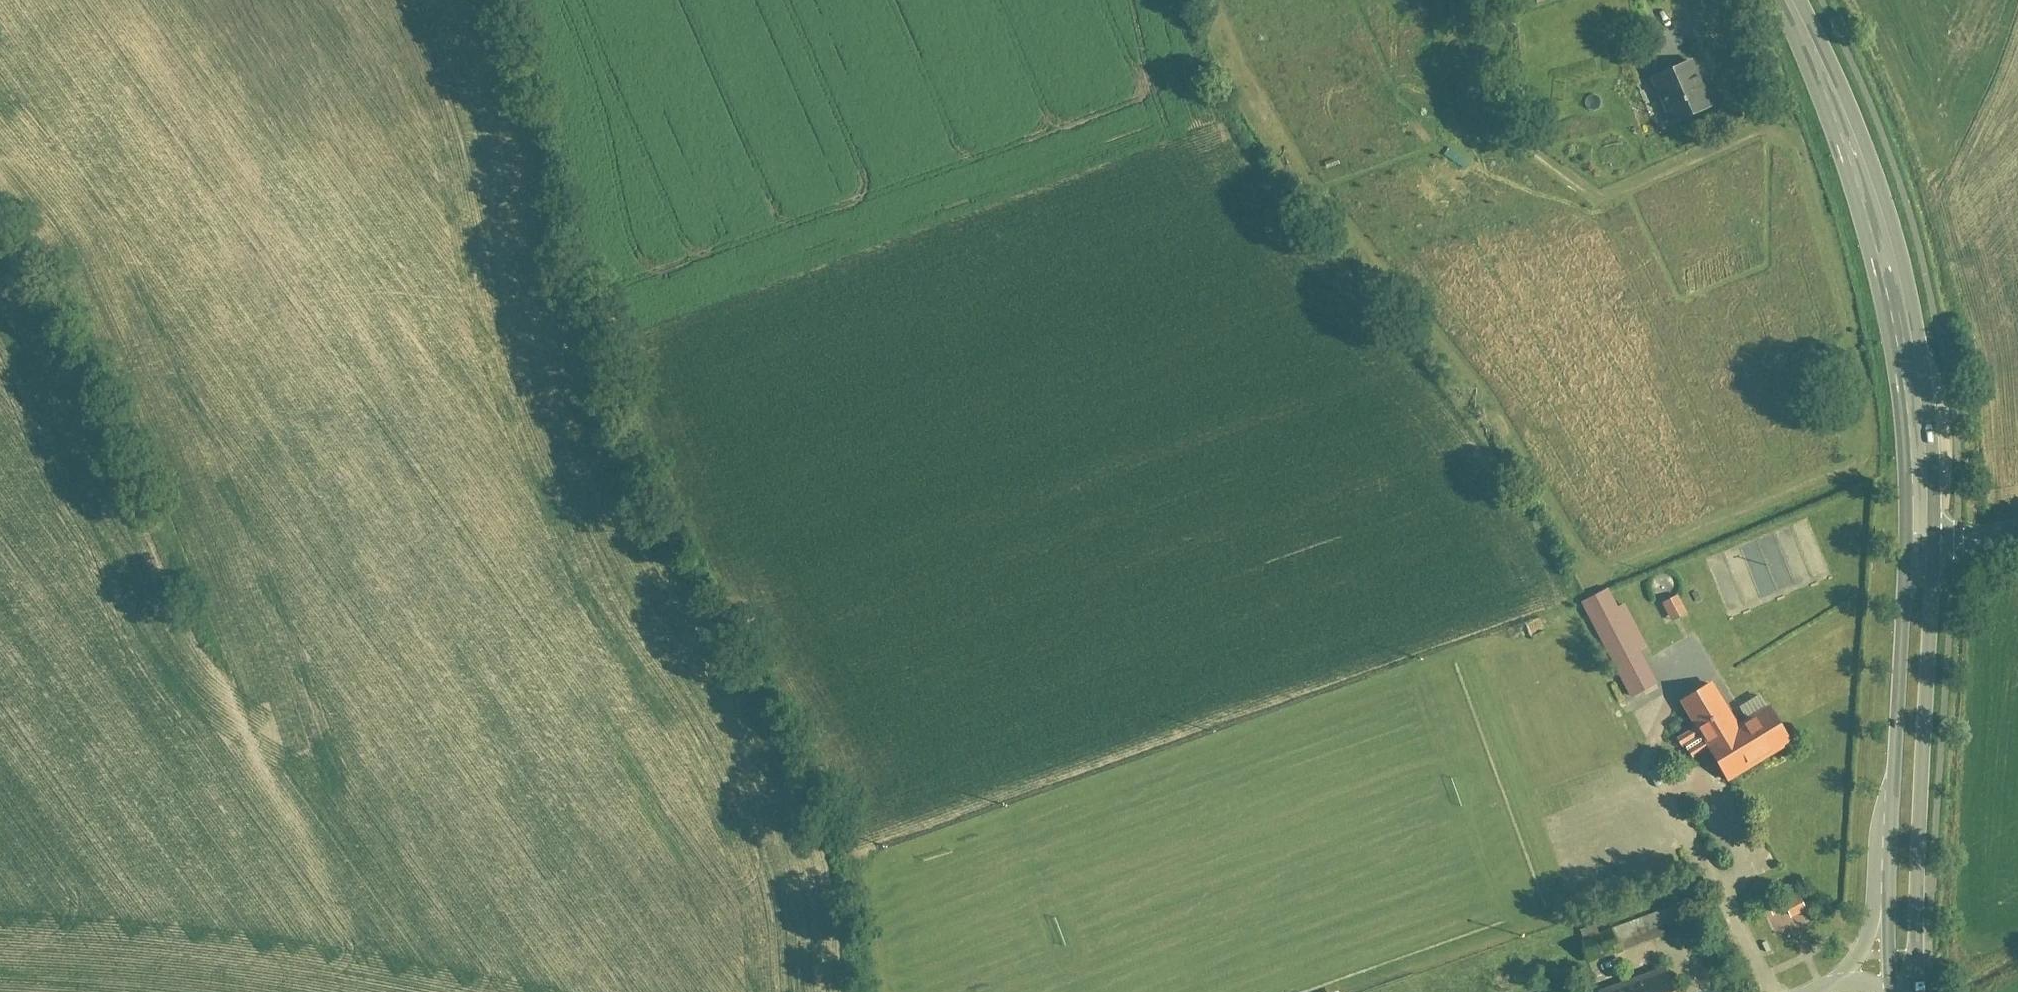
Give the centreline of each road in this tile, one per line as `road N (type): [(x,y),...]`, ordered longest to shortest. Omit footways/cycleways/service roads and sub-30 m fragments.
road 1 (tertiary): [(1923,545),(1920,446),(1891,271),(1852,142),(1814,52)]
road 2 (tertiary): [(1916,991),(1916,819),(1932,589),(1923,545)]
road 3 (tertiary): [(1923,545),(1905,587),(1891,819)]
road 4 (tertiary): [(1891,819),(1873,930),(1851,969),(1825,991)]
road 5 (tertiary): [(1891,819),(1891,991)]

